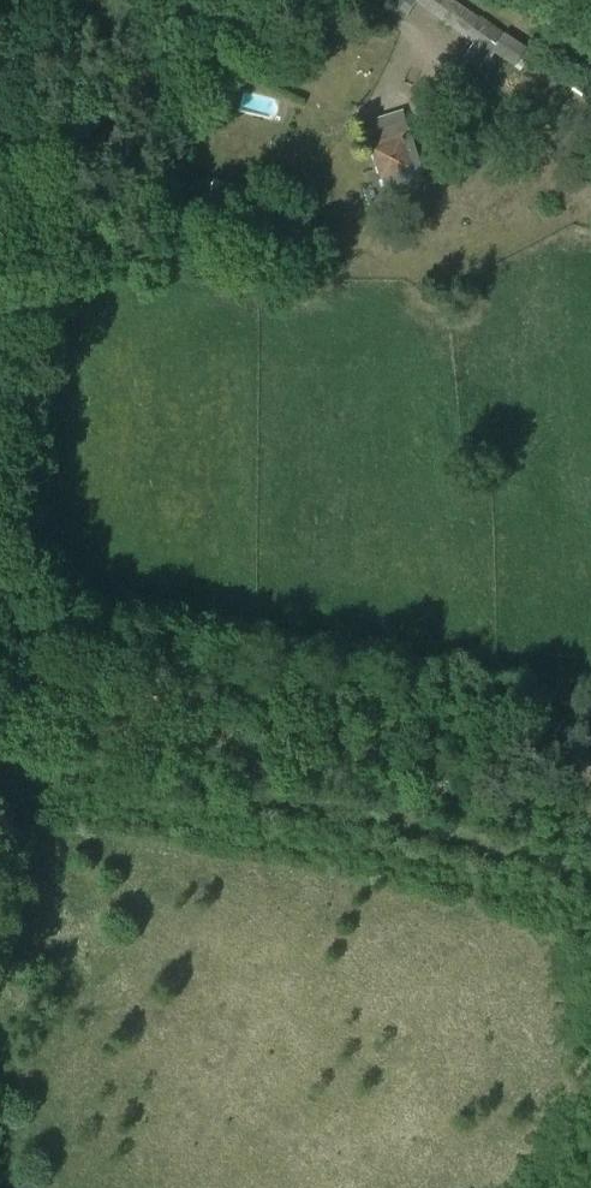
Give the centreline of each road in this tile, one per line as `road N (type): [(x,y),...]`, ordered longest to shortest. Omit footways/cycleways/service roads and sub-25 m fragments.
road 1 (track): [(0,750),(362,812),(590,872)]

